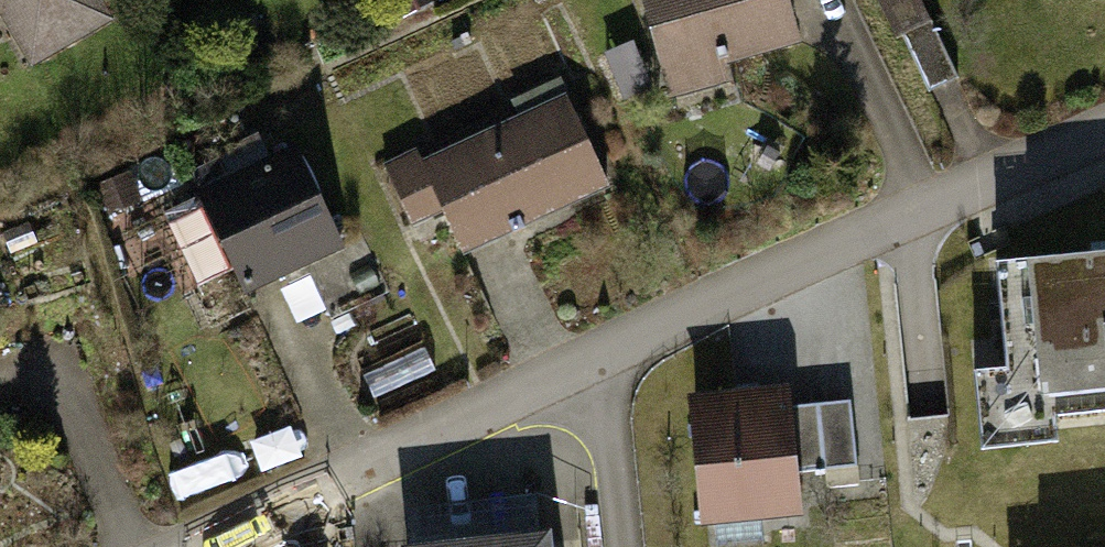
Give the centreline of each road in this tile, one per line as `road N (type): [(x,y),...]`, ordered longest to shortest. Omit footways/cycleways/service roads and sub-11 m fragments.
road 1 (residential): [(219,546),(1104,134)]

